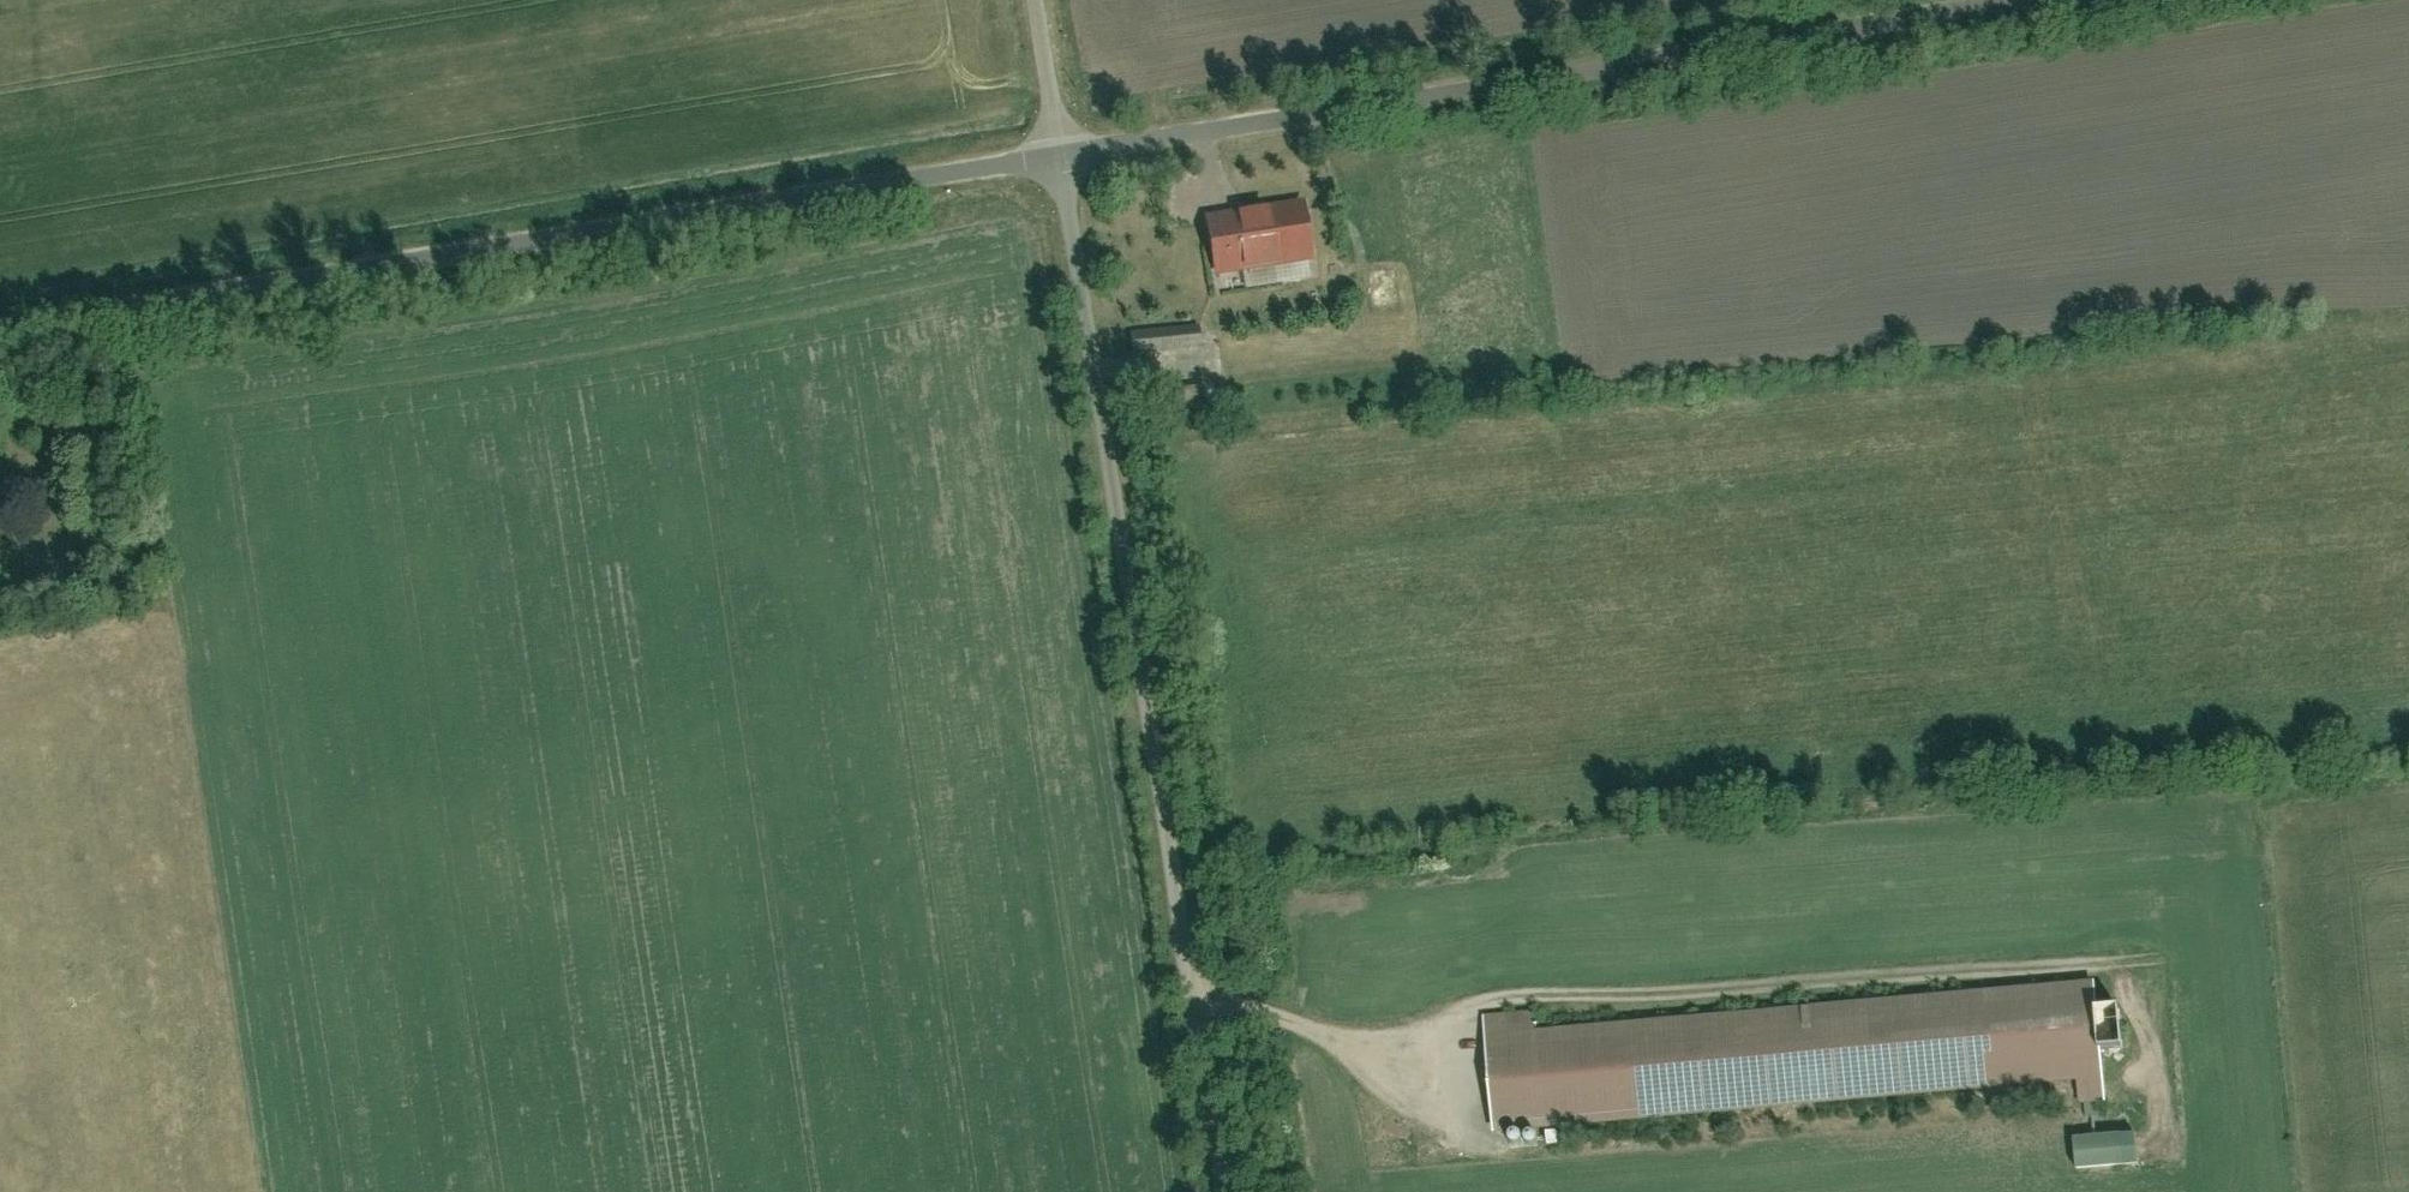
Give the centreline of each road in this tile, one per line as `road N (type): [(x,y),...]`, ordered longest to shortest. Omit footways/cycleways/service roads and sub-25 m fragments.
road 1 (residential): [(0,327),(1057,159)]
road 2 (residential): [(1057,159),(1221,1191)]
road 3 (residential): [(1057,159),(2033,0)]
road 4 (residential): [(1029,0),(1057,159)]

